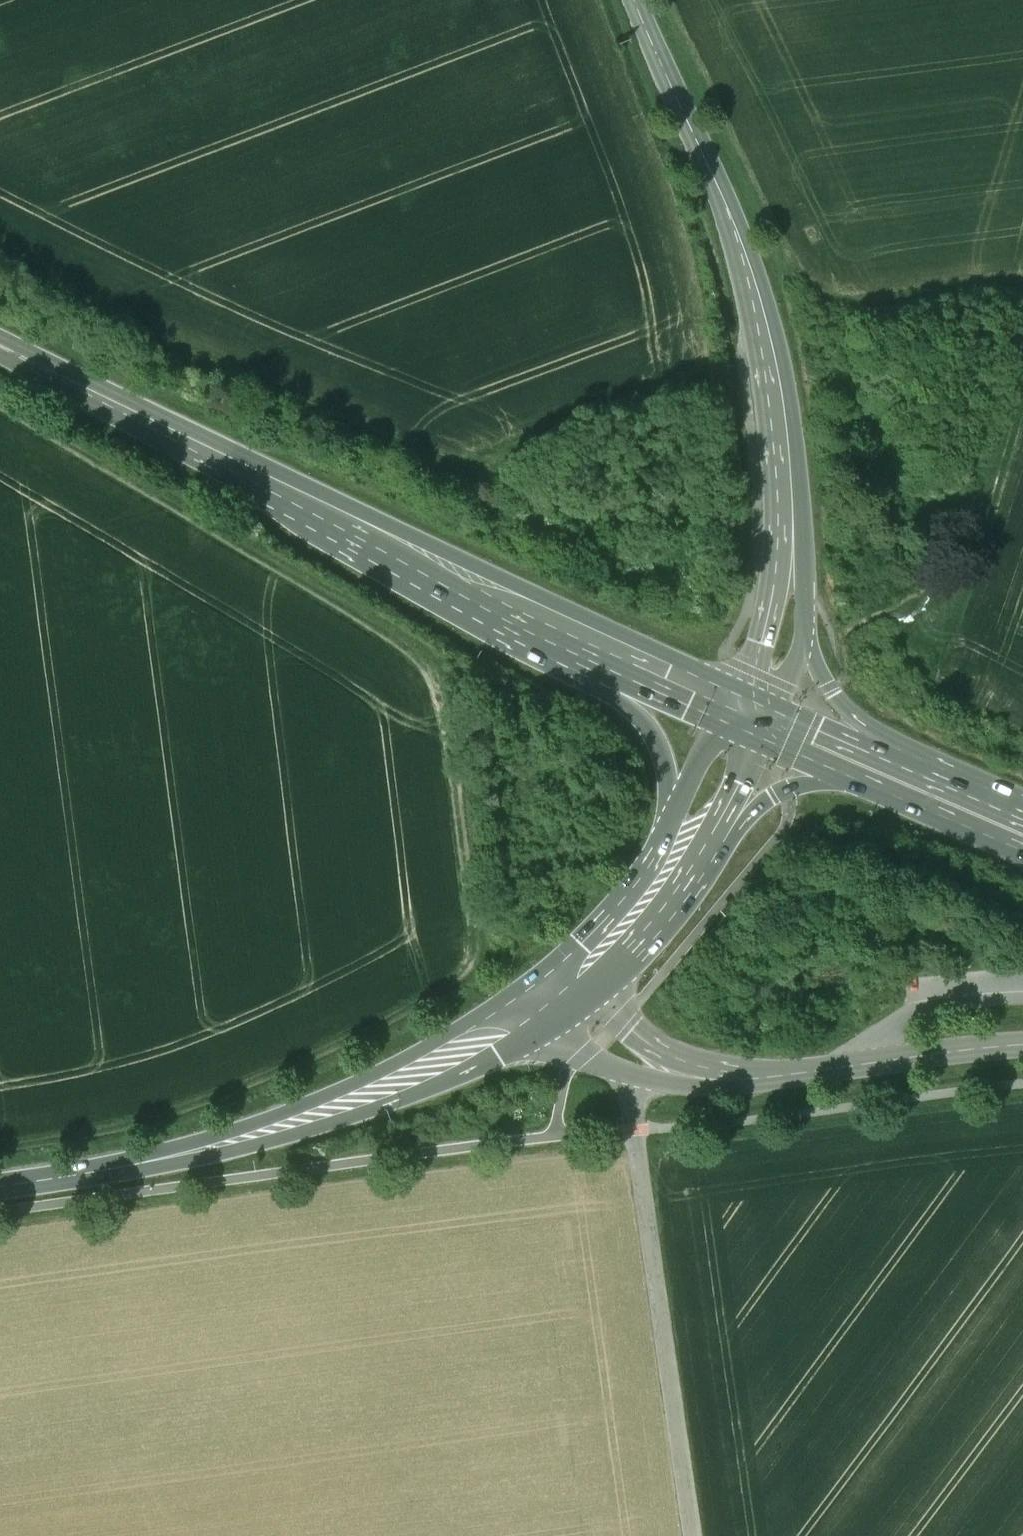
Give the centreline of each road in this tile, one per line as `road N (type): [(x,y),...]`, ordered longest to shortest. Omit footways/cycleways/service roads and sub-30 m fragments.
road 1 (track): [(0,1132),(122,1115),(237,1080),(377,1016),(482,943),(435,651),(0,395)]
road 2 (primary): [(613,655),(0,343)]
road 3 (track): [(587,506),(188,356),(0,256)]
road 4 (secondary): [(634,0),(764,312),(788,447),(787,605)]
road 5 (secondary): [(0,1185),(323,1116),(434,1068),(558,989)]
road 6 (unclassified): [(644,1063),(634,1128),(695,1535)]
road 7 (track): [(489,469),(547,432),(600,415),(663,415),(682,428),(694,474),(683,499),(636,513),(587,506)]
road 8 (residential): [(1022,1044),(767,1076),(703,1079),(644,1063)]
road 9 (track): [(1022,379),(933,671)]
road 10 (primary): [(682,853),(782,792),(890,777)]
road 11 (primary): [(613,655),(661,748),(682,853)]
road 12 (primary): [(890,777),(841,719),(787,605)]
road 13 (secondary): [(558,989),(647,907),(682,853)]
road 14 (primary): [(890,777),(749,717)]
road 15 (secondary): [(682,853),(749,717)]
road 16 (primary): [(749,717),(613,655)]
road 17 (primary): [(1022,835),(890,777)]

